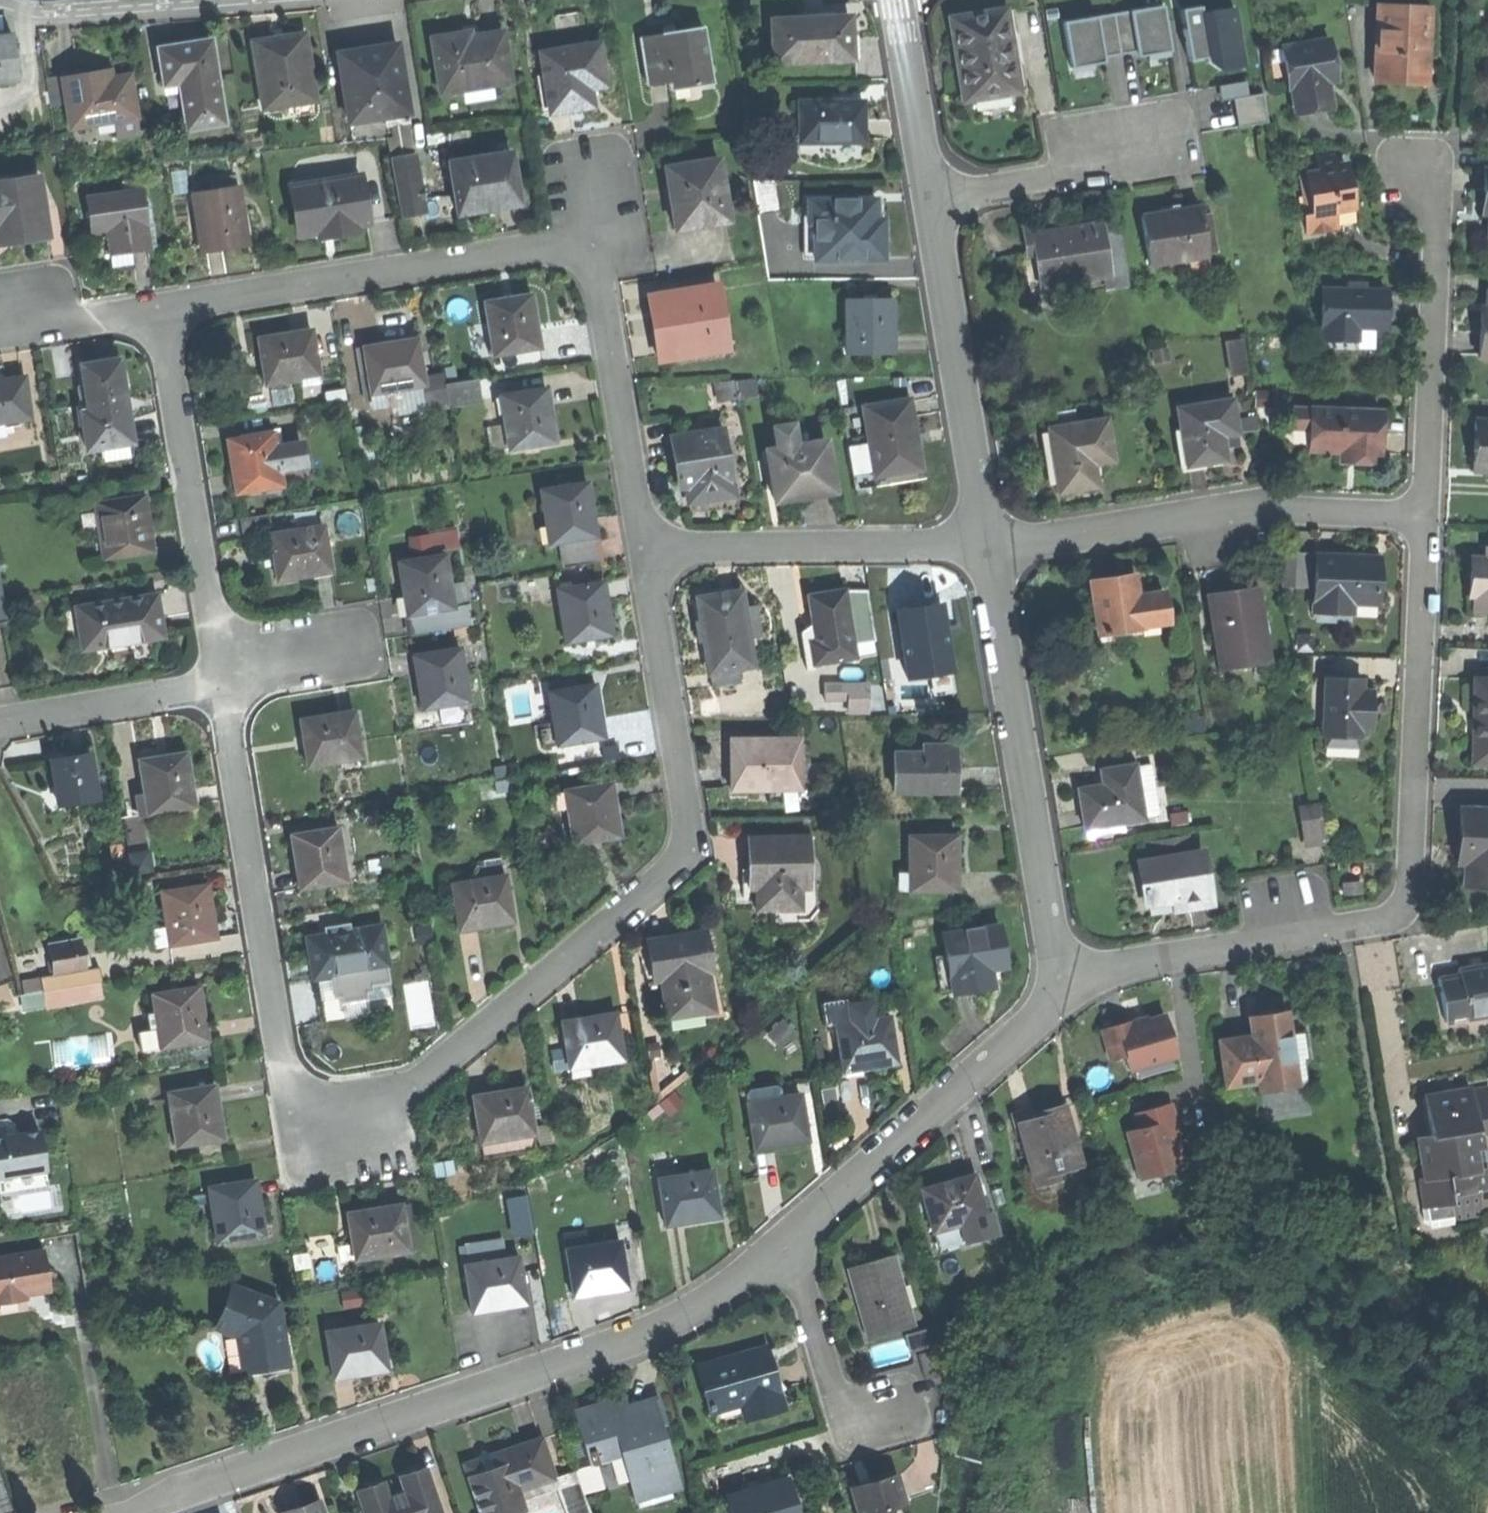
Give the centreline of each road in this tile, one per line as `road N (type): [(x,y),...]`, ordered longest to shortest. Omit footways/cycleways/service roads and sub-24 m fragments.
road 1 (residential): [(225,685),(289,1097),(319,1110),(361,1111),(424,1080),(683,854),(687,819),(643,548)]
road 2 (residential): [(1062,996),(1127,966),(1384,922),(1403,907),(1427,514)]
road 3 (residential): [(109,1512),(623,1342),(697,1308),(784,1236)]
road 4 (residential): [(1062,996),(988,547)]
road 5 (residential): [(597,243),(160,308)]
road 6 (residential): [(988,547),(1255,509),(1427,514)]
road 7 (residential): [(160,308),(225,685)]
road 8 (residential): [(784,1236),(1062,996)]
road 9 (residential): [(988,547),(928,201)]
road 10 (residential): [(1427,514),(1438,219),(1420,167)]
road 11 (residential): [(643,548),(988,547)]
road 12 (residential): [(643,548),(597,243)]
road 13 (residential): [(928,201),(1177,155)]
road 14 (residential): [(0,726),(225,685)]
road 15 (residential): [(784,1236),(833,1392),(842,1405),(888,1416)]
road 16 (residential): [(928,201),(897,0)]
road 17 (residential): [(160,308),(0,314)]

